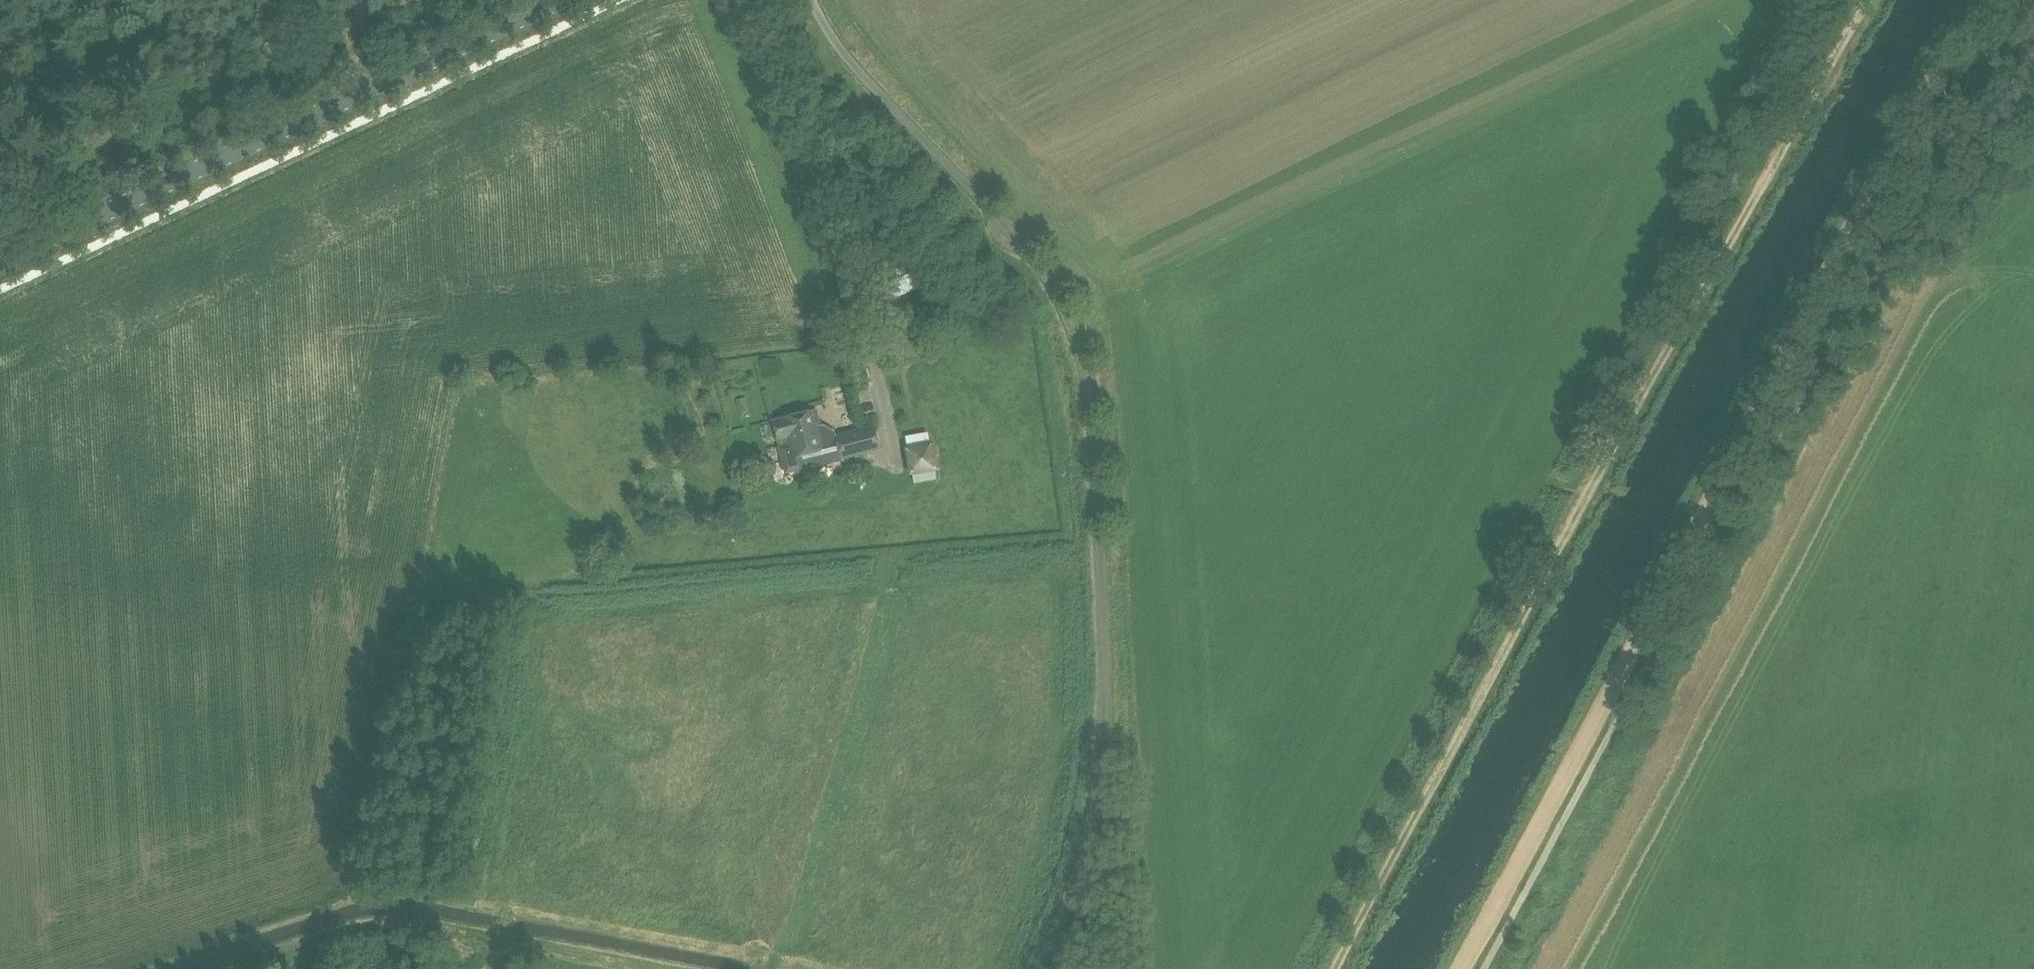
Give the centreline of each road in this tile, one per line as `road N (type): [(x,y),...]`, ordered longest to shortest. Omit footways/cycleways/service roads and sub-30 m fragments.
road 1 (track): [(1453,968),(1985,0)]
road 2 (track): [(1338,968),(1863,0)]
road 3 (secondary): [(0,263),(556,0)]

